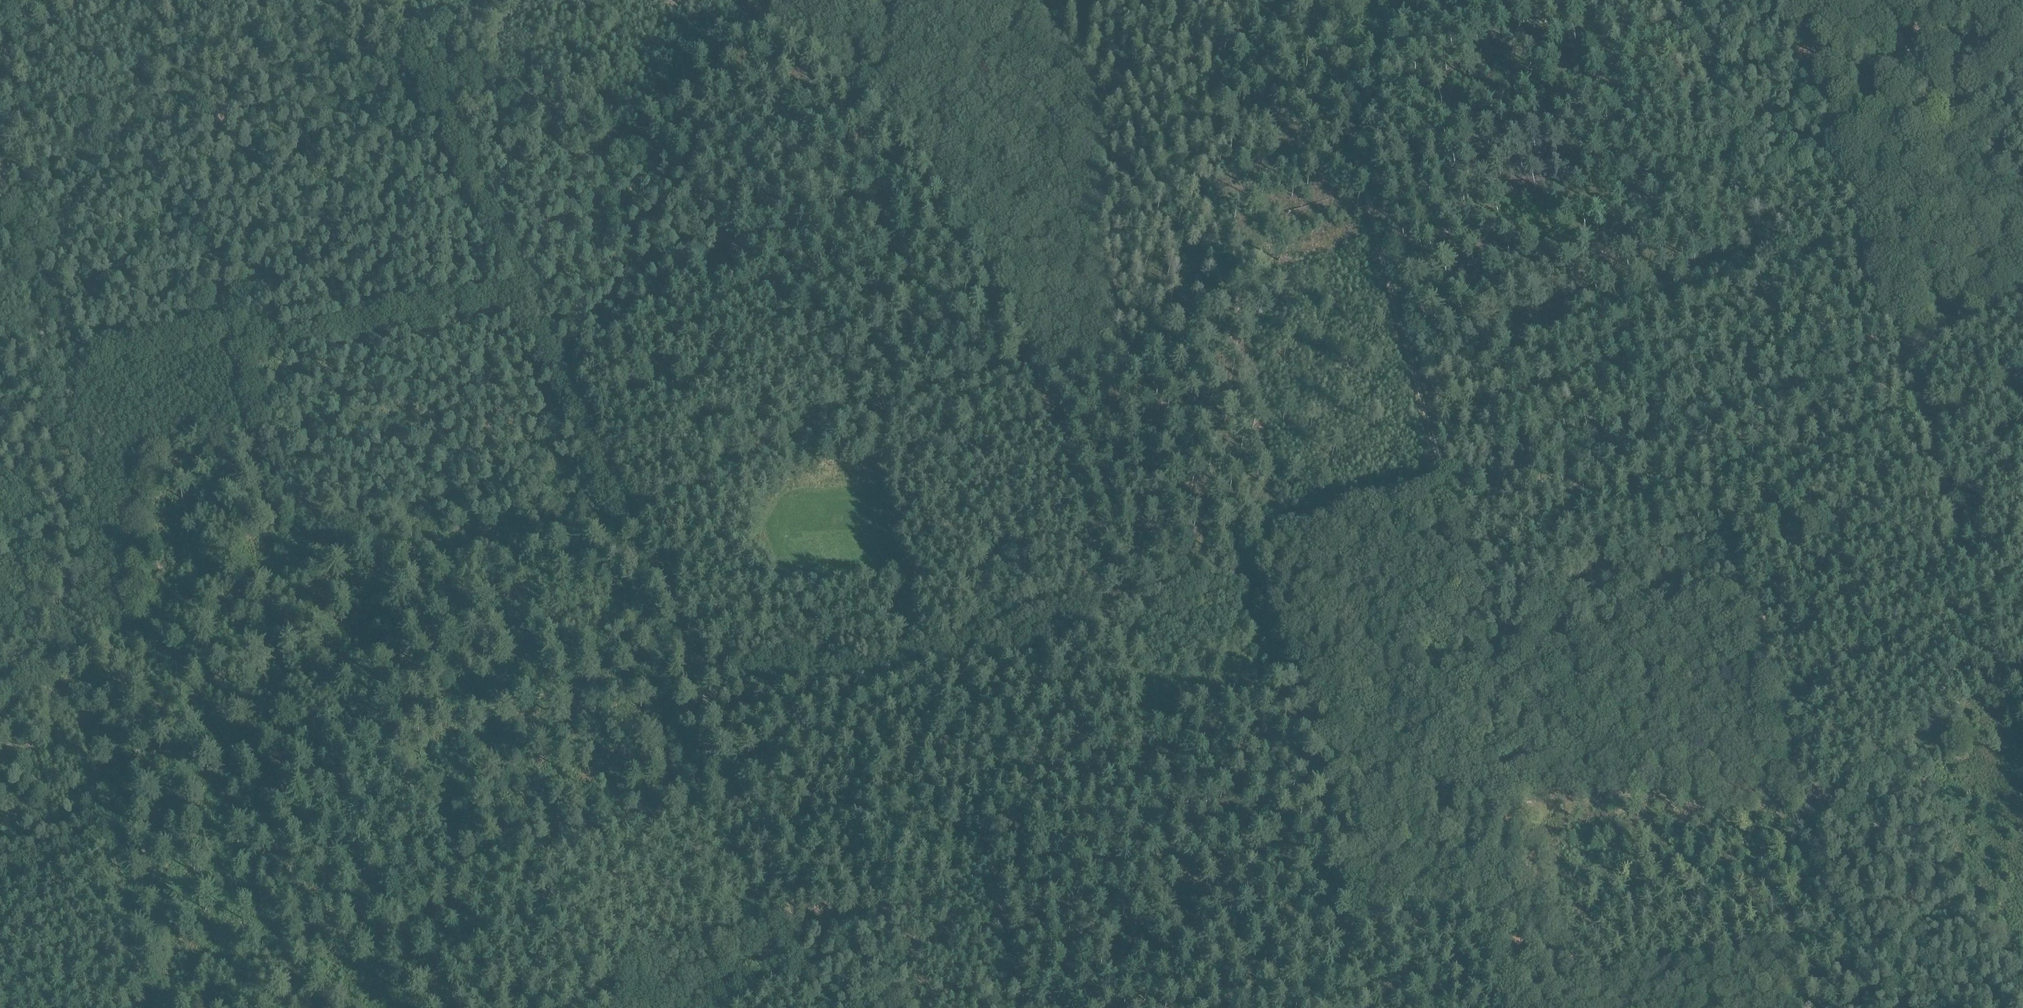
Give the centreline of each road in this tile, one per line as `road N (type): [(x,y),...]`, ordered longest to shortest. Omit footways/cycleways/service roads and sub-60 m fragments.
road 1 (track): [(1451,491),(1276,537),(1008,646),(861,668),(692,665)]
road 2 (track): [(409,0),(692,665)]
road 3 (track): [(0,149),(55,393),(71,516),(64,644),(104,829)]
road 4 (track): [(104,829),(365,727),(692,665)]
road 5 (track): [(1451,491),(1915,355),(2022,291)]
road 6 (track): [(1451,491),(1578,1007)]
road 7 (track): [(1308,0),(1451,491)]
road 8 (track): [(1864,1007),(1803,818),(1644,794),(1599,796),(1536,819)]
road 9 (track): [(692,665),(740,775),(818,1007)]
road 10 (track): [(2022,187),(1890,0)]
road 11 (track): [(104,829),(143,1007)]

